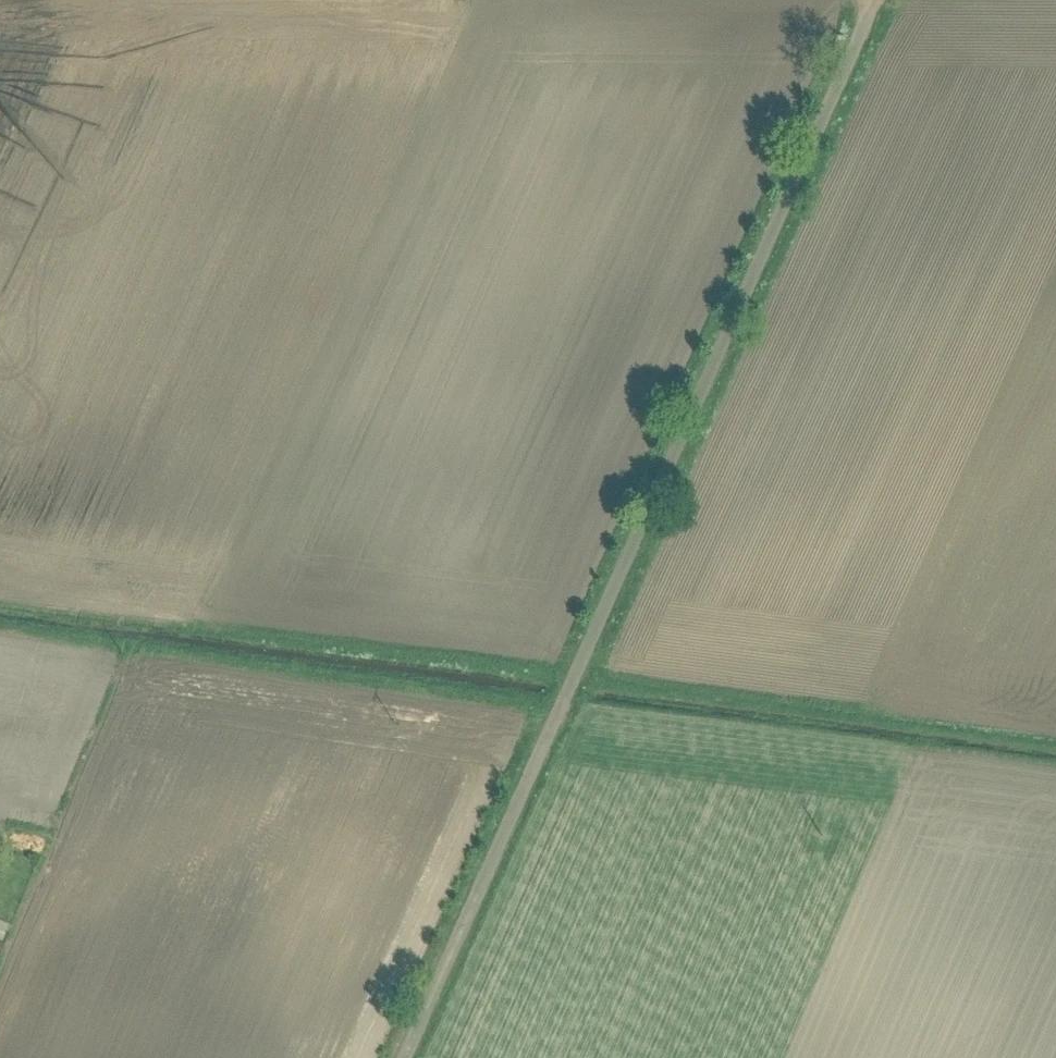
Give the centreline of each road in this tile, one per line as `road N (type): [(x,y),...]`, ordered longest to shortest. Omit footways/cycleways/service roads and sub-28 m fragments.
road 1 (unclassified): [(844,0),(380,1057)]

